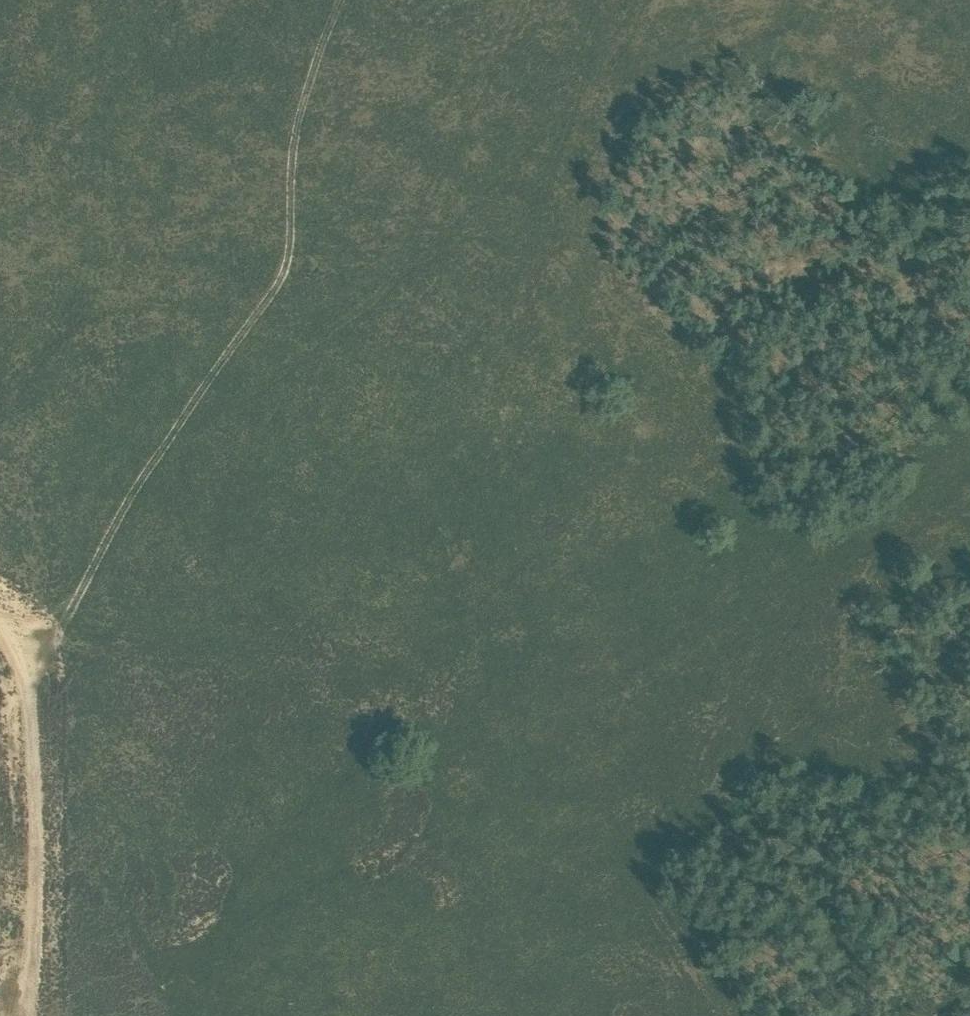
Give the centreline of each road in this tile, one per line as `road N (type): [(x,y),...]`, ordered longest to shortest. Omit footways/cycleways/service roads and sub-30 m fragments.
road 1 (track): [(286,273),(150,468),(78,599),(18,657)]
road 2 (track): [(28,1015),(40,841),(27,693),(0,623)]

